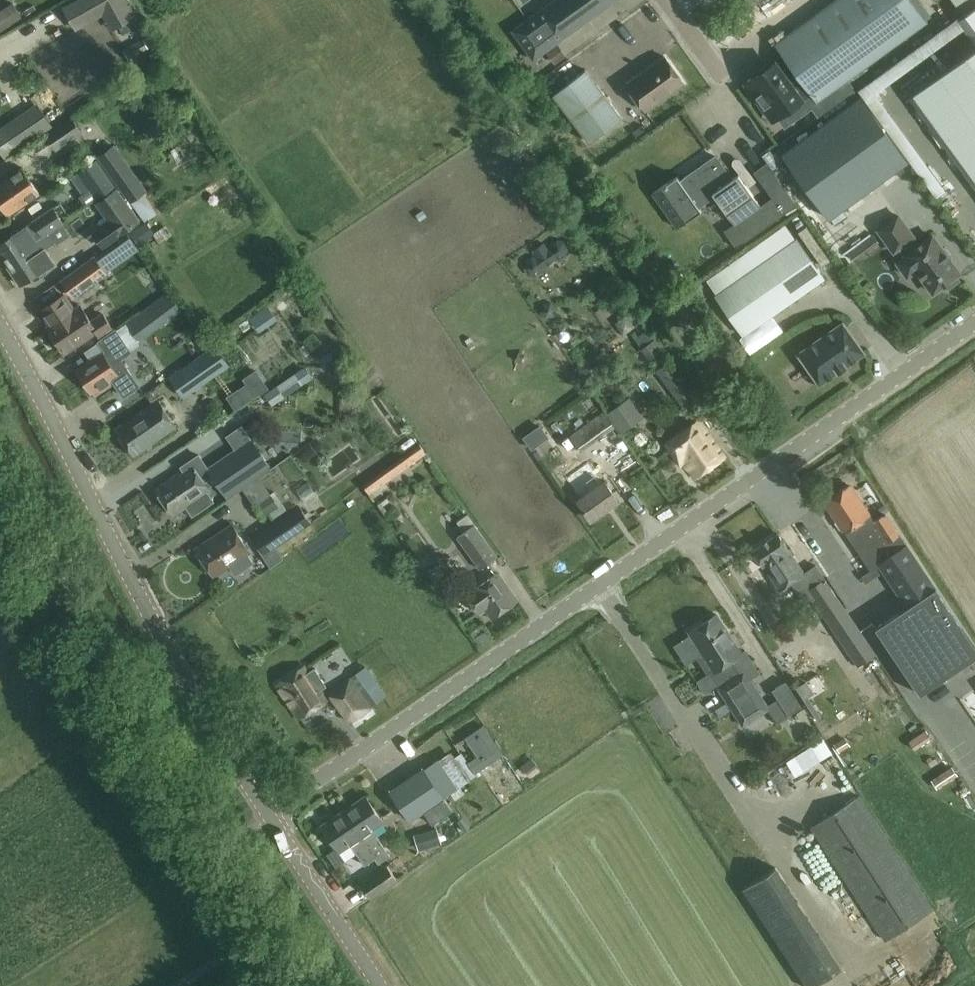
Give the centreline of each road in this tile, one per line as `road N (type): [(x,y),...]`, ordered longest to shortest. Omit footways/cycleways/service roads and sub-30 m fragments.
road 1 (unclassified): [(267,814),(974,325)]
road 2 (tertiary): [(267,814),(0,332)]
road 3 (tertiary): [(379,985),(267,814)]

